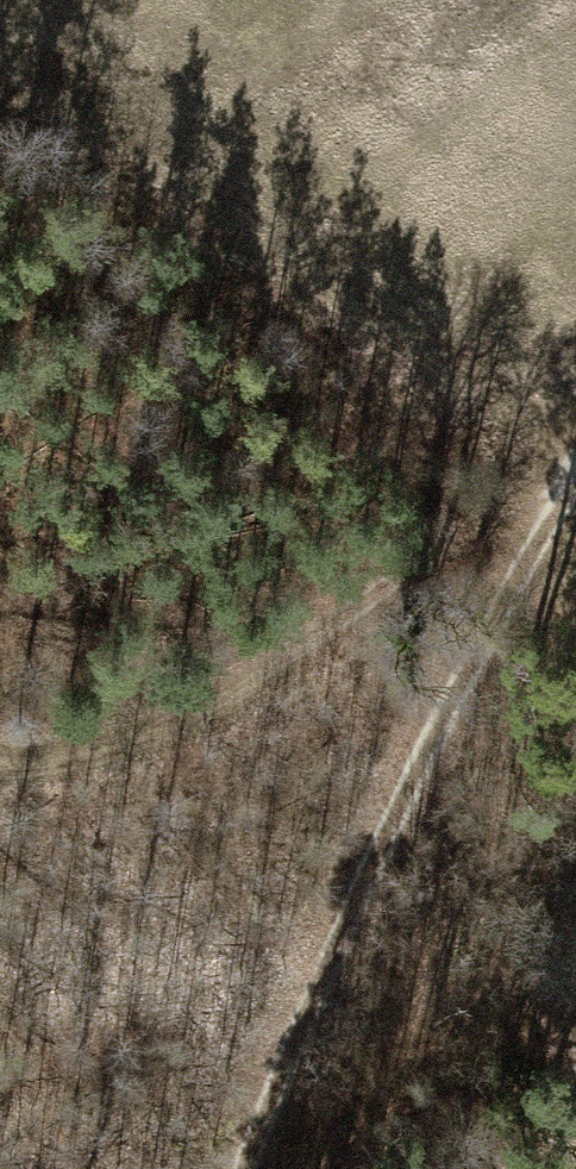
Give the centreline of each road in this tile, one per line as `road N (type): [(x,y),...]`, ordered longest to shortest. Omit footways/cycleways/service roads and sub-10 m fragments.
road 1 (track): [(575,478),(523,537),(335,920),(239,1168)]
road 2 (track): [(575,452),(198,713),(21,765),(0,762)]

